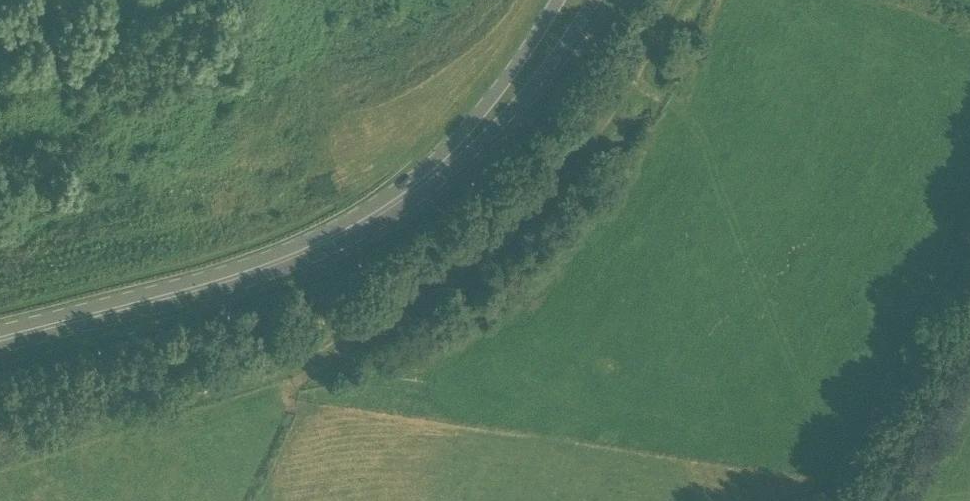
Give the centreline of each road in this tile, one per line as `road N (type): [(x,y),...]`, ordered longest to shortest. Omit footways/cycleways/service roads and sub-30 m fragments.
road 1 (track): [(296,383),(430,299),(505,239),(581,150),(676,0)]
road 2 (primary): [(0,340),(240,276),(347,230)]
road 3 (primary): [(347,230),(413,200),(472,154),(565,46),(593,0)]
road 4 (primary): [(558,0),(448,148),(347,230)]

